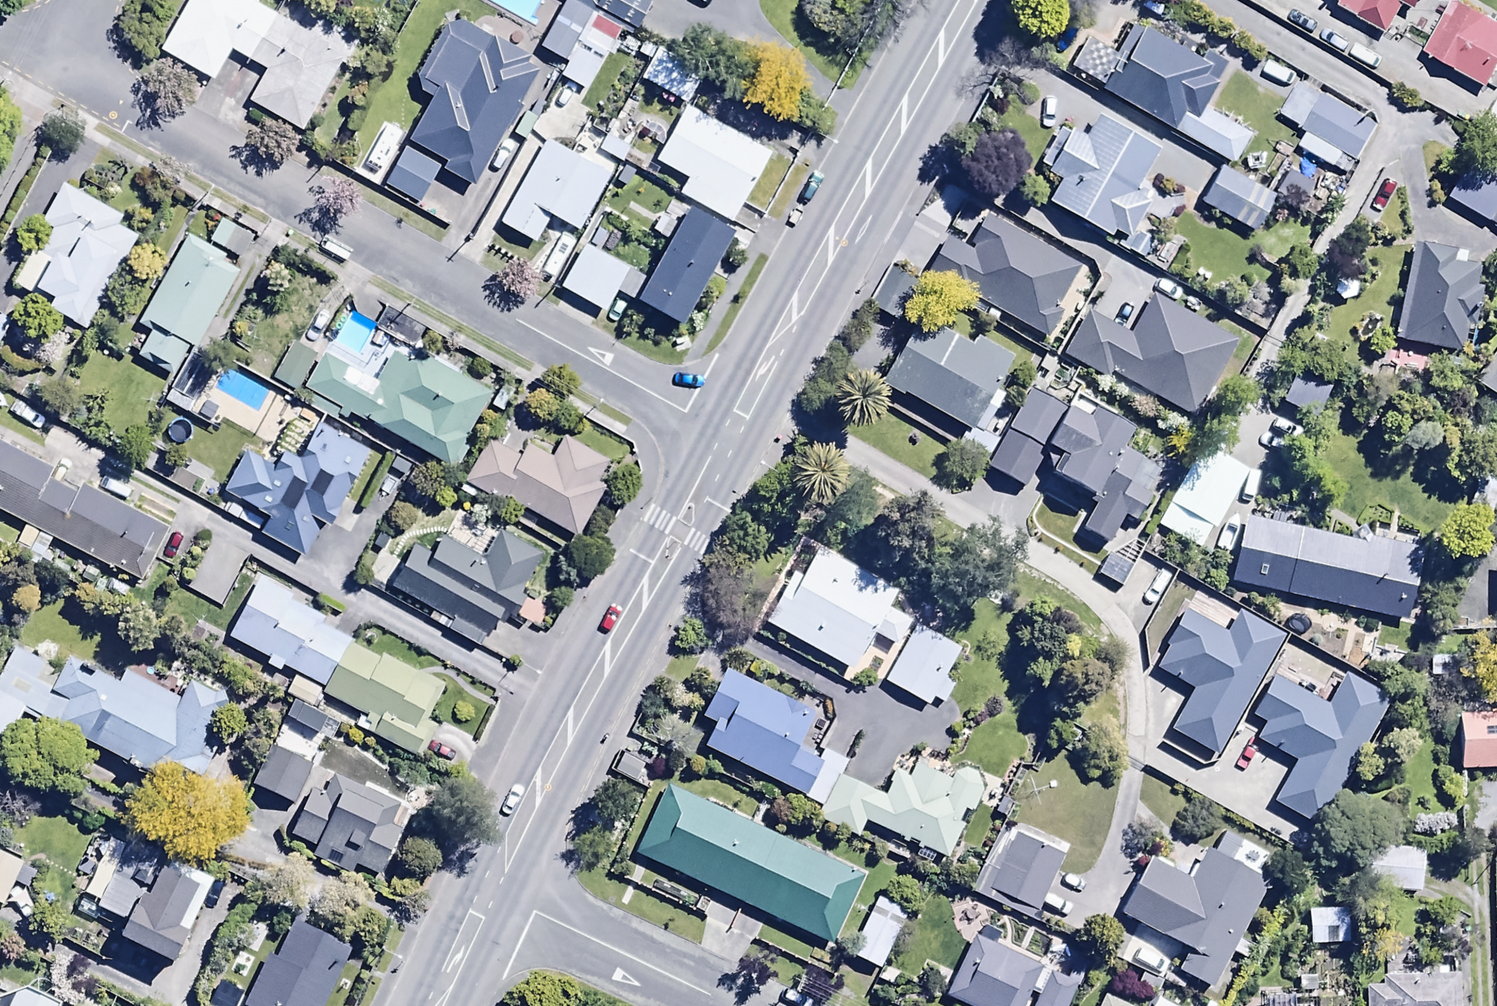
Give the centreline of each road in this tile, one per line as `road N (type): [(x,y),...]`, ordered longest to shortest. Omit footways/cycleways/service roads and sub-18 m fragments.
road 1 (residential): [(60,54),(727,432)]
road 2 (secondary): [(727,432),(497,894)]
road 3 (secondary): [(968,0),(727,432)]
road 4 (residential): [(732,1005),(497,894)]
road 5 (secondary): [(497,894),(443,1005)]

